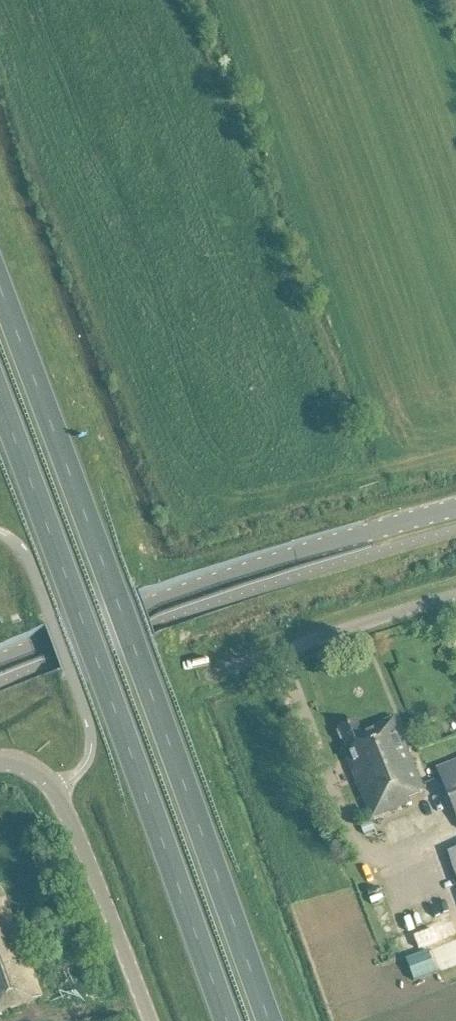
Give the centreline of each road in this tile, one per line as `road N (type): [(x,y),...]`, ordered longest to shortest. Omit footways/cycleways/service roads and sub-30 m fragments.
road 1 (trunk): [(271,1020),(0,291)]
road 2 (trunk): [(0,403),(228,1020)]
road 3 (unclassified): [(0,663),(455,510)]
road 4 (unclassified): [(152,1020),(57,792),(18,763),(0,760)]
road 5 (residential): [(455,598),(205,676)]

